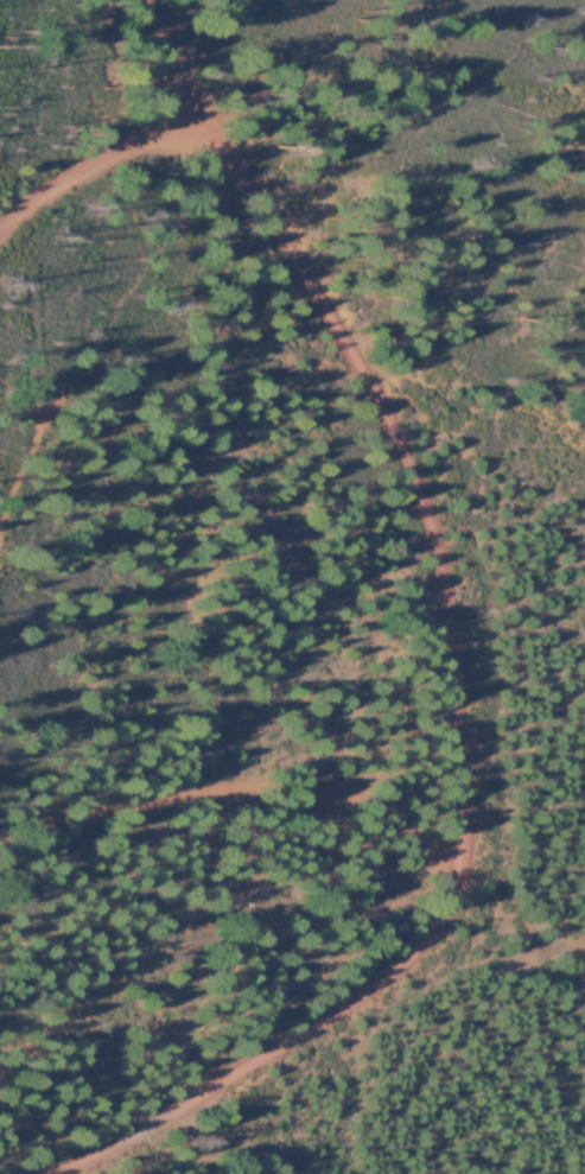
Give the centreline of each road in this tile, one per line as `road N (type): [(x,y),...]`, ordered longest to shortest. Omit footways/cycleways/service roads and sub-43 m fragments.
road 1 (track): [(42,1173),(358,990),(441,909),(460,857),(441,594),(422,515),(392,434),(140,0)]
road 2 (track): [(0,836),(147,798),(290,793),(460,857)]
road 3 (track): [(0,232),(206,107)]

